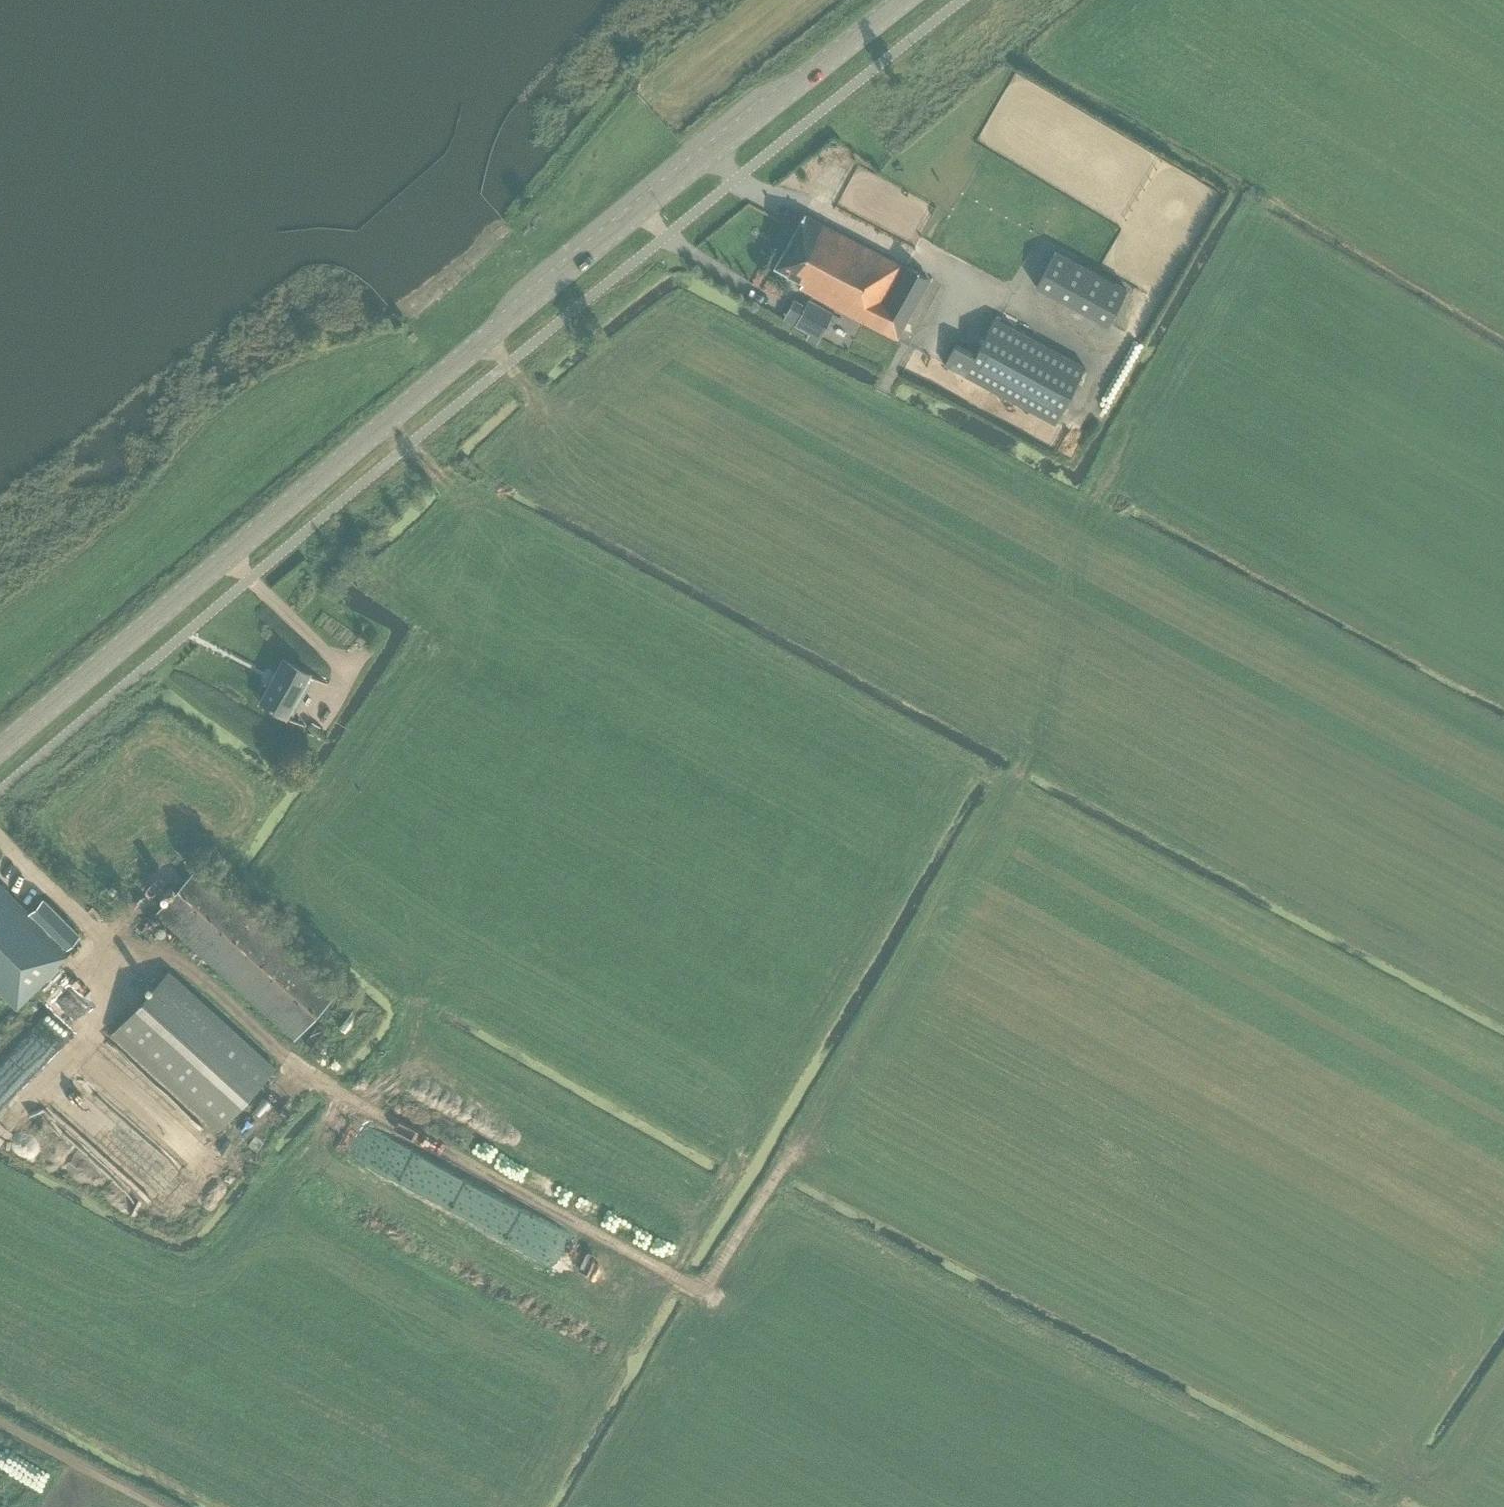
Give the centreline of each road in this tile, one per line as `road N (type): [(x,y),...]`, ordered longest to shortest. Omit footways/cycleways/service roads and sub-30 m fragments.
road 1 (secondary): [(0,749),(617,230),(906,0)]

